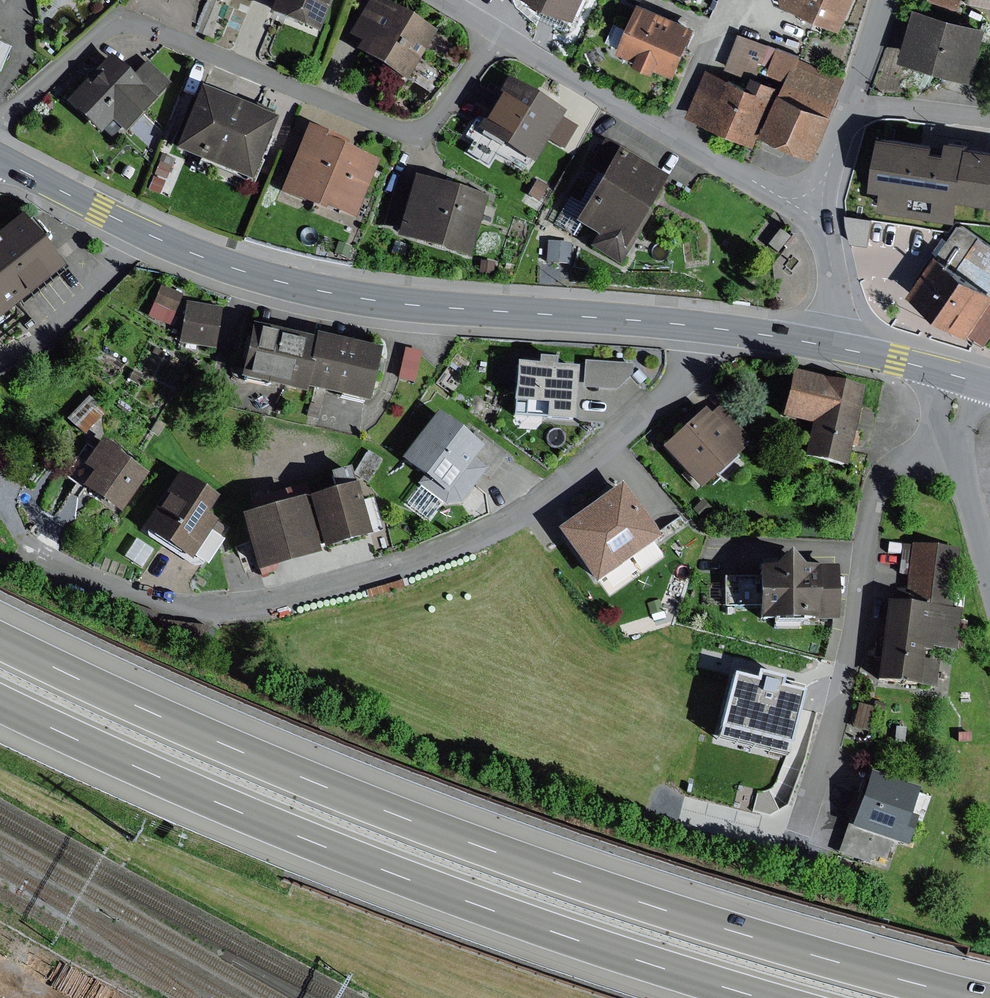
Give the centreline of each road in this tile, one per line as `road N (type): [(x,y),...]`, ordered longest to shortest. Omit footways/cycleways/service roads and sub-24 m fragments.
road 1 (motorway): [(976,997),(579,882),(299,777),(0,641)]
road 2 (motorway): [(0,701),(284,830),(753,997)]
road 3 (residential): [(701,327),(691,368),(676,387),(584,467),(480,535),(406,564),(282,599),(165,607),(124,599),(27,551)]
road 4 (primary): [(701,327),(432,306),(260,275),(132,226),(0,159)]
road 5 (residential): [(449,0),(684,142),(781,197),(812,204)]
road 6 (residential): [(961,377),(953,438),(989,571)]
road 7 (residential): [(829,345),(833,265),(812,204)]
road 8 (residential): [(850,104),(989,117)]
road 9 (primary): [(961,377),(829,345)]
road 10 (primary): [(829,345),(701,327)]

